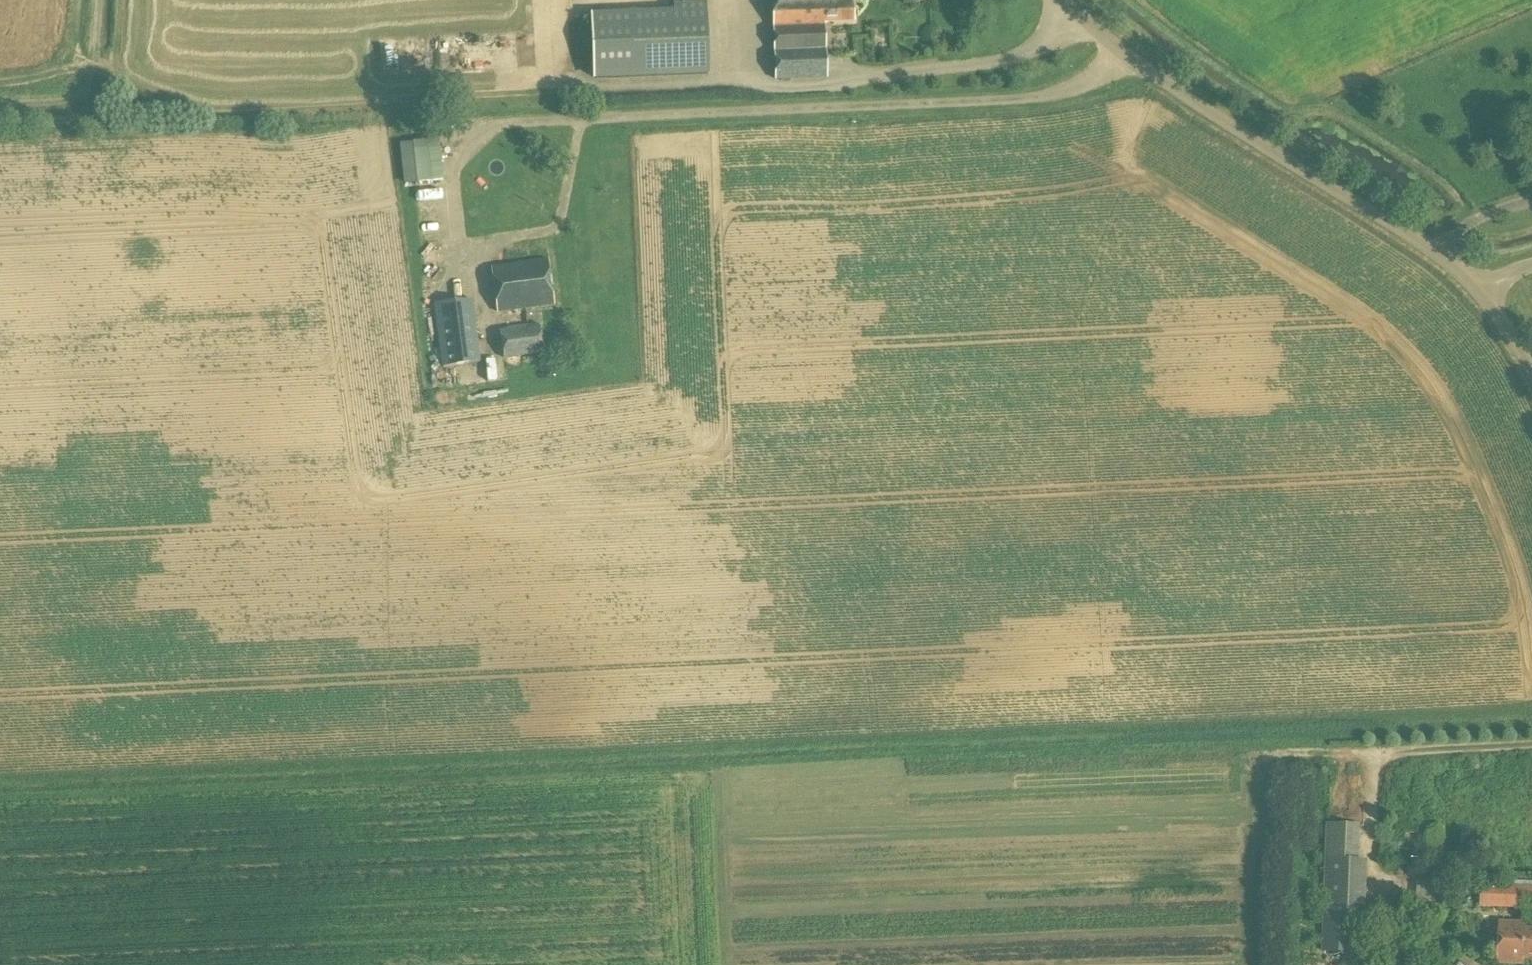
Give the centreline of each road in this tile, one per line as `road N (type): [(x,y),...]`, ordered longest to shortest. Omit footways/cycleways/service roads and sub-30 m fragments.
road 1 (track): [(592,92),(225,109),(118,73),(77,69),(0,86)]
road 2 (unclassified): [(1482,292),(1439,255),(1117,53),(1058,0)]

